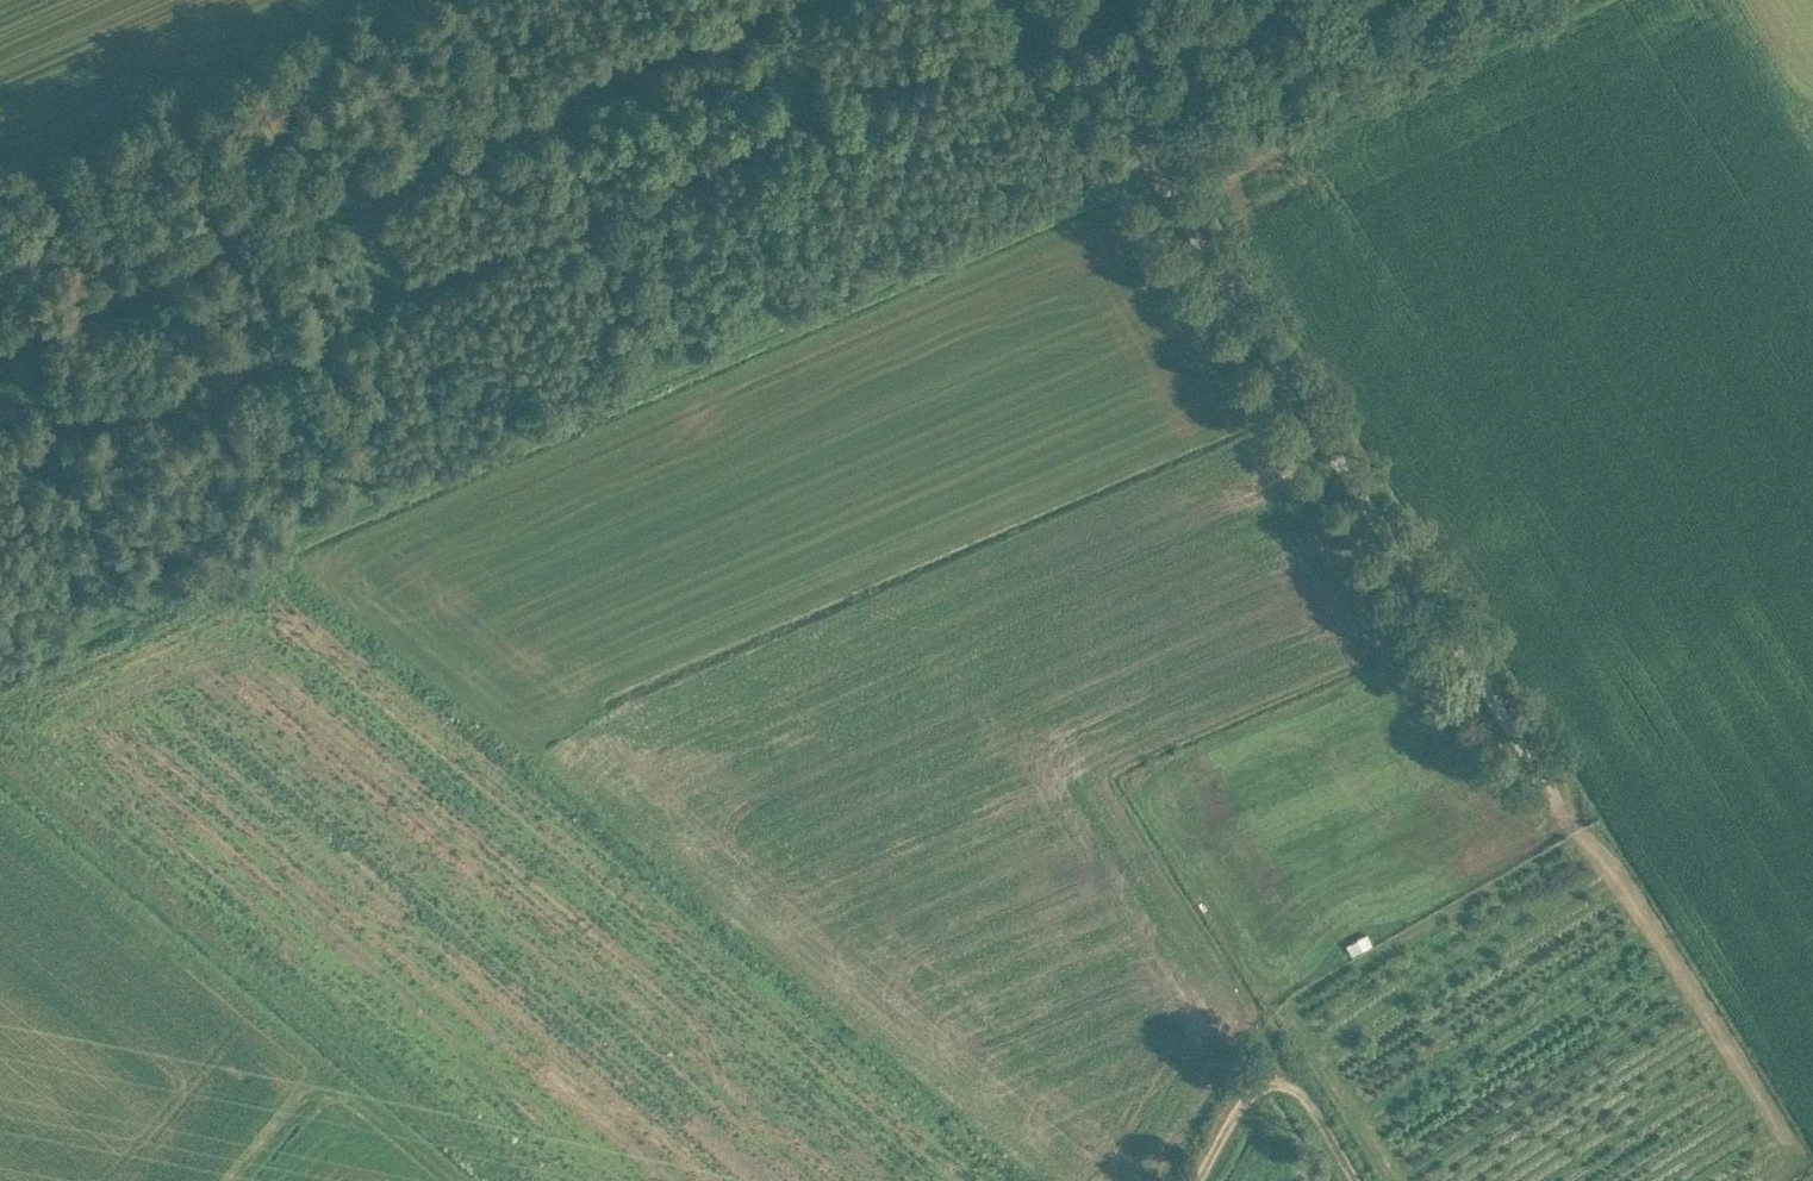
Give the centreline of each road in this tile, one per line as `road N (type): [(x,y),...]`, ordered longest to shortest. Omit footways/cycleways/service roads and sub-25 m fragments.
road 1 (unclassified): [(1576,820),(1045,0)]
road 2 (track): [(794,0),(0,337)]
road 3 (track): [(1356,1180),(1297,1092),(1271,1077),(1244,1099),(1198,1180)]

